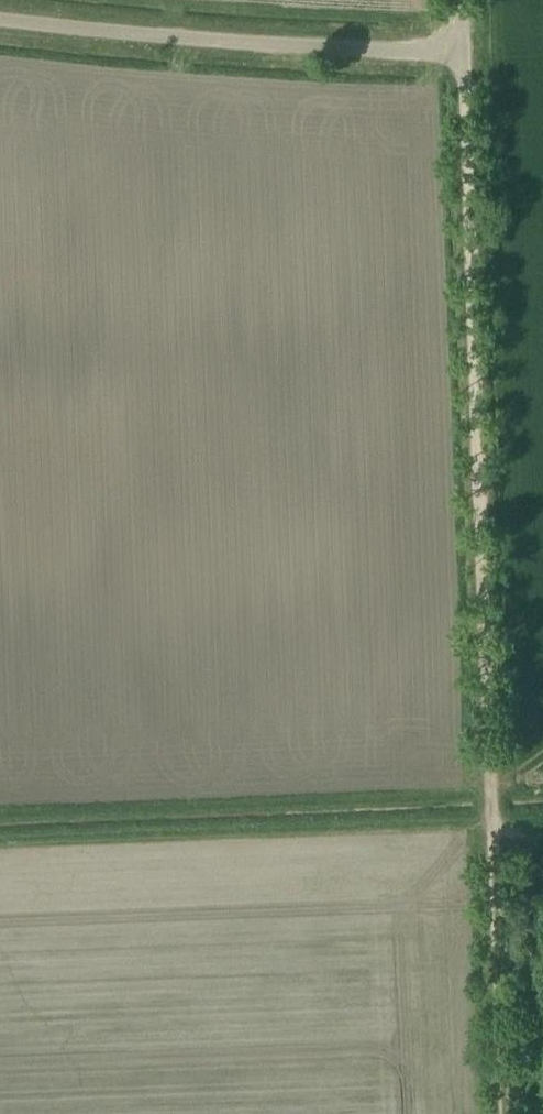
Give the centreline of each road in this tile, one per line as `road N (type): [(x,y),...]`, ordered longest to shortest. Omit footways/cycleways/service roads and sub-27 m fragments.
road 1 (track): [(496,834),(462,58)]
road 2 (unclassified): [(0,18),(462,58),(460,0)]
road 3 (track): [(507,1113),(496,834)]

